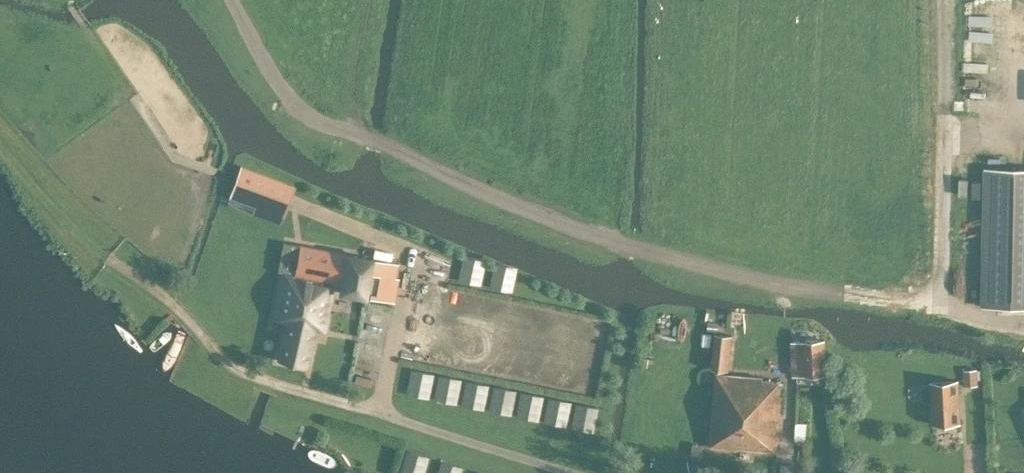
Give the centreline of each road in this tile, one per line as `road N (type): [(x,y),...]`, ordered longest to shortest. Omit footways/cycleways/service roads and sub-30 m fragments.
road 1 (track): [(231,0),(266,70),(310,122),(614,246),(749,287),(948,306),(1023,327)]
road 2 (track): [(571,472),(237,372),(170,301),(68,225),(0,145)]
road 3 (track): [(940,305),(949,135),(1023,127)]

